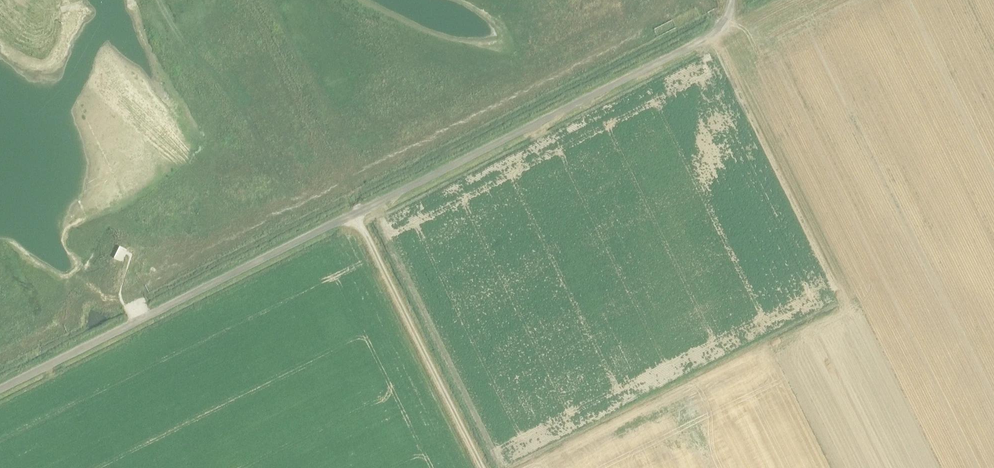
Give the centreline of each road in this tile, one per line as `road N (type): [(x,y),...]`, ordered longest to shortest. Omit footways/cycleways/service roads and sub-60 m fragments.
road 1 (unclassified): [(0,389),(715,34)]
road 2 (track): [(479,467),(354,213)]

